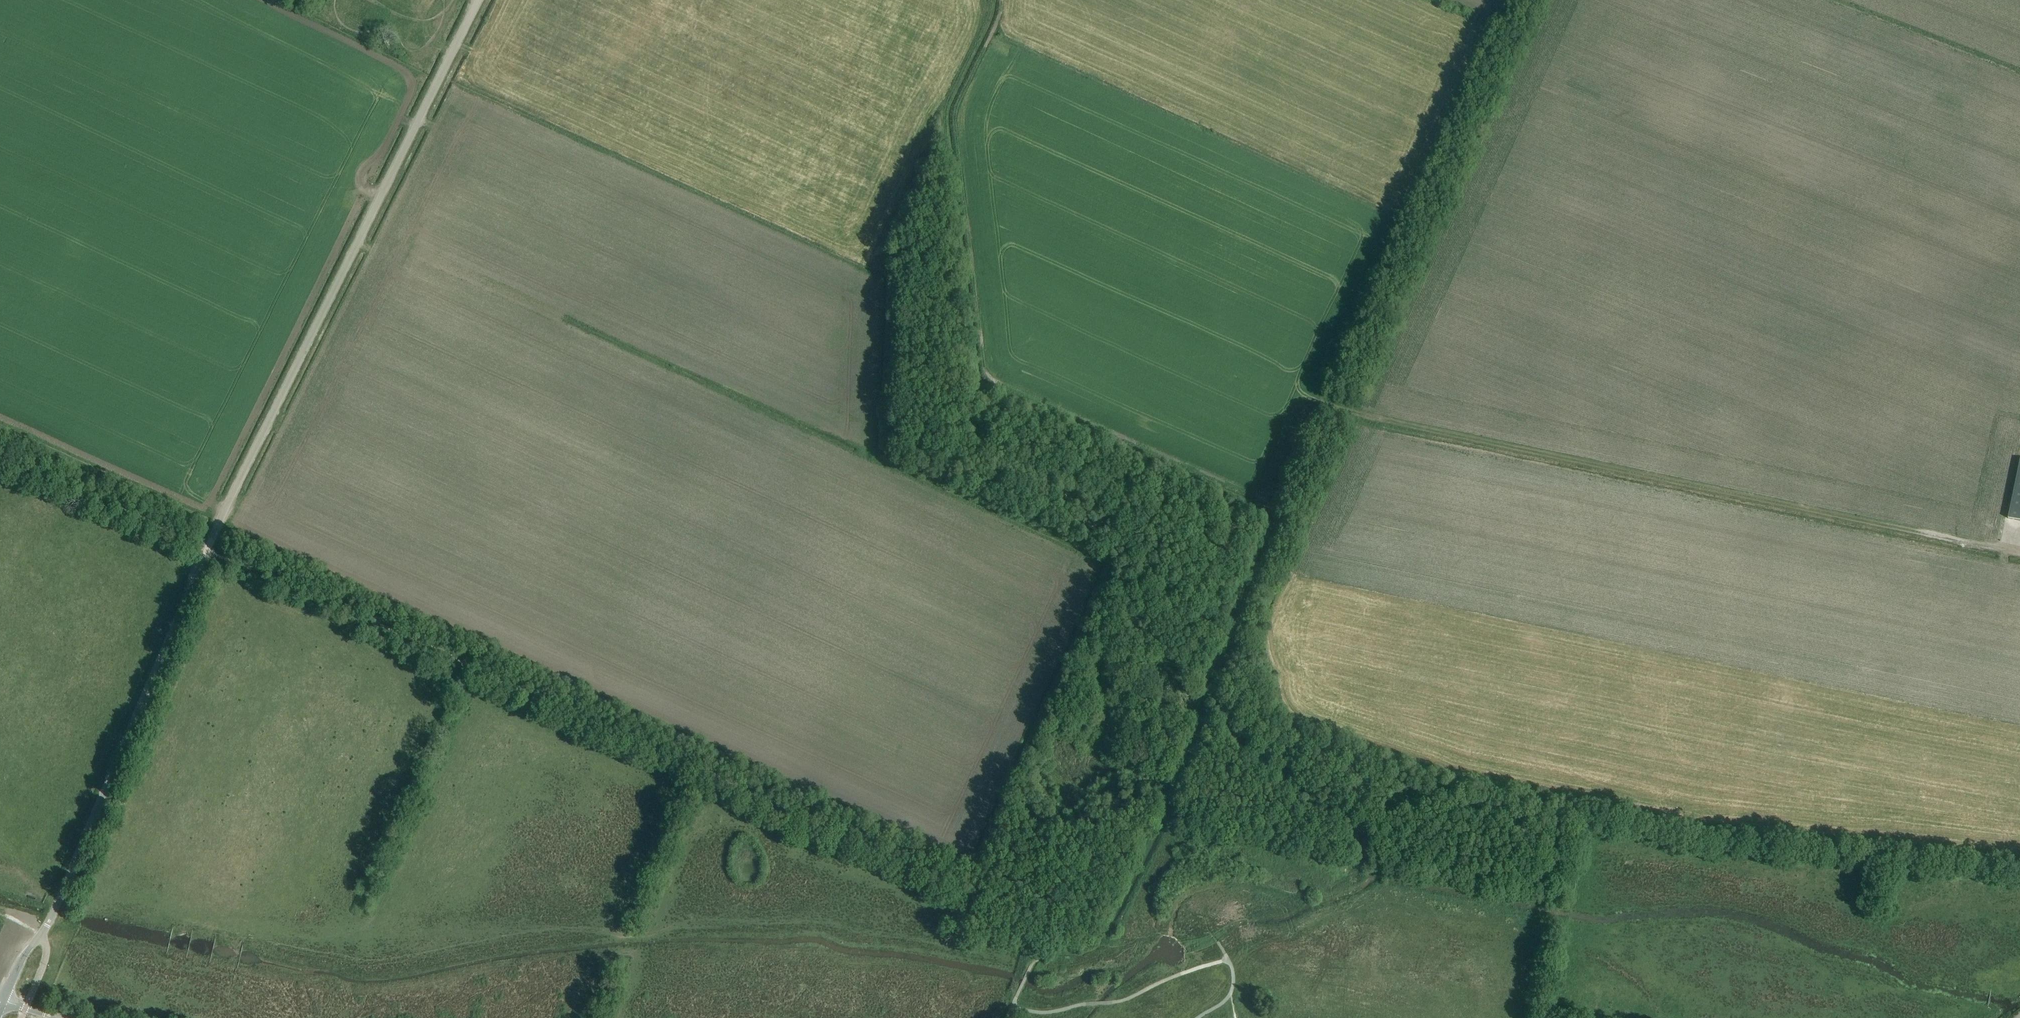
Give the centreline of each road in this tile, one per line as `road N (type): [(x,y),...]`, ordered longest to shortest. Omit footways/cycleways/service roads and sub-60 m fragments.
road 1 (unclassified): [(478,0),(207,549),(52,916),(3,1000)]

